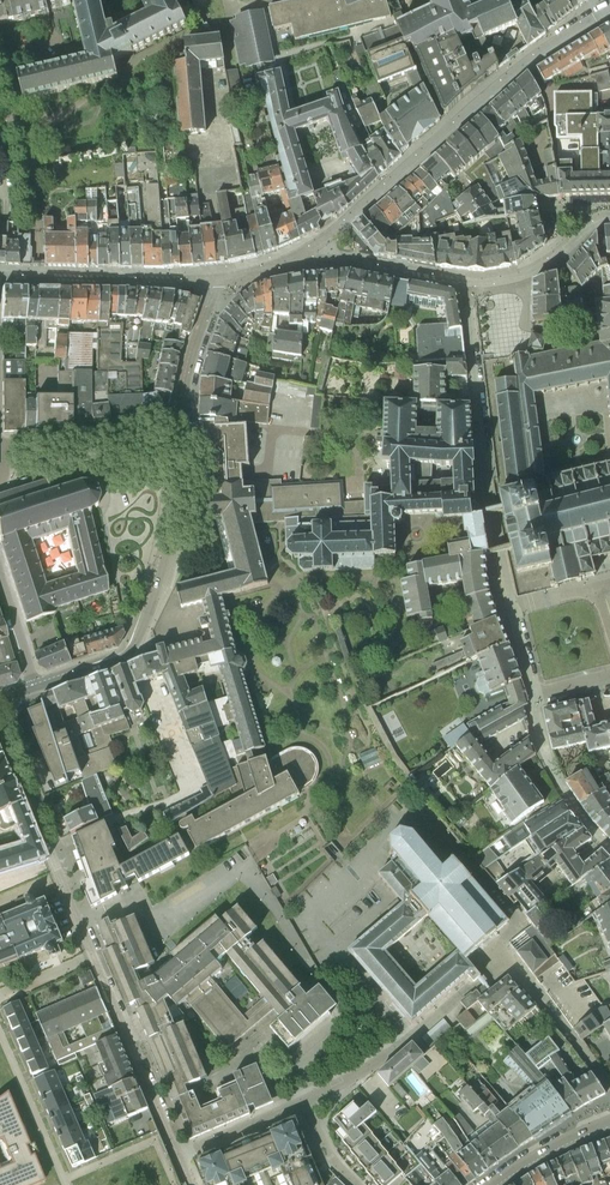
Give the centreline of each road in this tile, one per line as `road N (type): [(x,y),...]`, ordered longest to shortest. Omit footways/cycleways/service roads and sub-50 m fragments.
road 1 (residential): [(0,705),(178,1153)]
road 2 (residential): [(508,958),(499,945),(524,924),(430,819),(408,812),(308,912),(350,969)]
road 3 (residential): [(465,281),(496,534),(535,698)]
road 4 (tertiary): [(609,7),(504,80),(302,257)]
road 5 (tertiary): [(36,686),(133,646),(168,547),(180,452)]
road 6 (tertiary): [(218,277),(0,275)]
road 7 (residential): [(180,452),(122,443),(0,445)]
road 8 (tertiary): [(180,452),(191,366),(218,277)]
road 9 (residential): [(535,698),(556,776),(609,847)]
road 10 (residential): [(609,1092),(508,958)]
road 11 (tertiary): [(302,257),(465,281)]
road 12 (tertiary): [(465,281),(524,274),(609,218)]
road 13 (residential): [(305,1101),(178,1153)]
road 14 (tertiary): [(609,1120),(490,1184)]
road 15 (residential): [(508,958),(411,1036)]
road 16 (residential): [(411,1036),(305,1101)]

